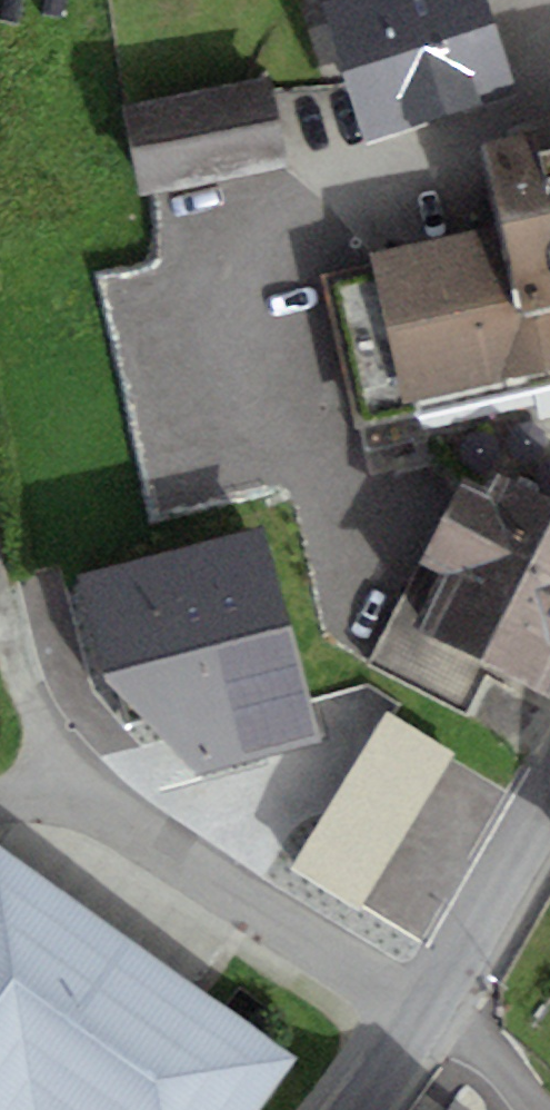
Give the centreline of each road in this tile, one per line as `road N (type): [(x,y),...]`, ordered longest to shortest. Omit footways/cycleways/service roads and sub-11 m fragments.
road 1 (residential): [(424,1028),(115,820),(65,795),(0,800)]
road 2 (tertiary): [(424,1028),(549,809)]

